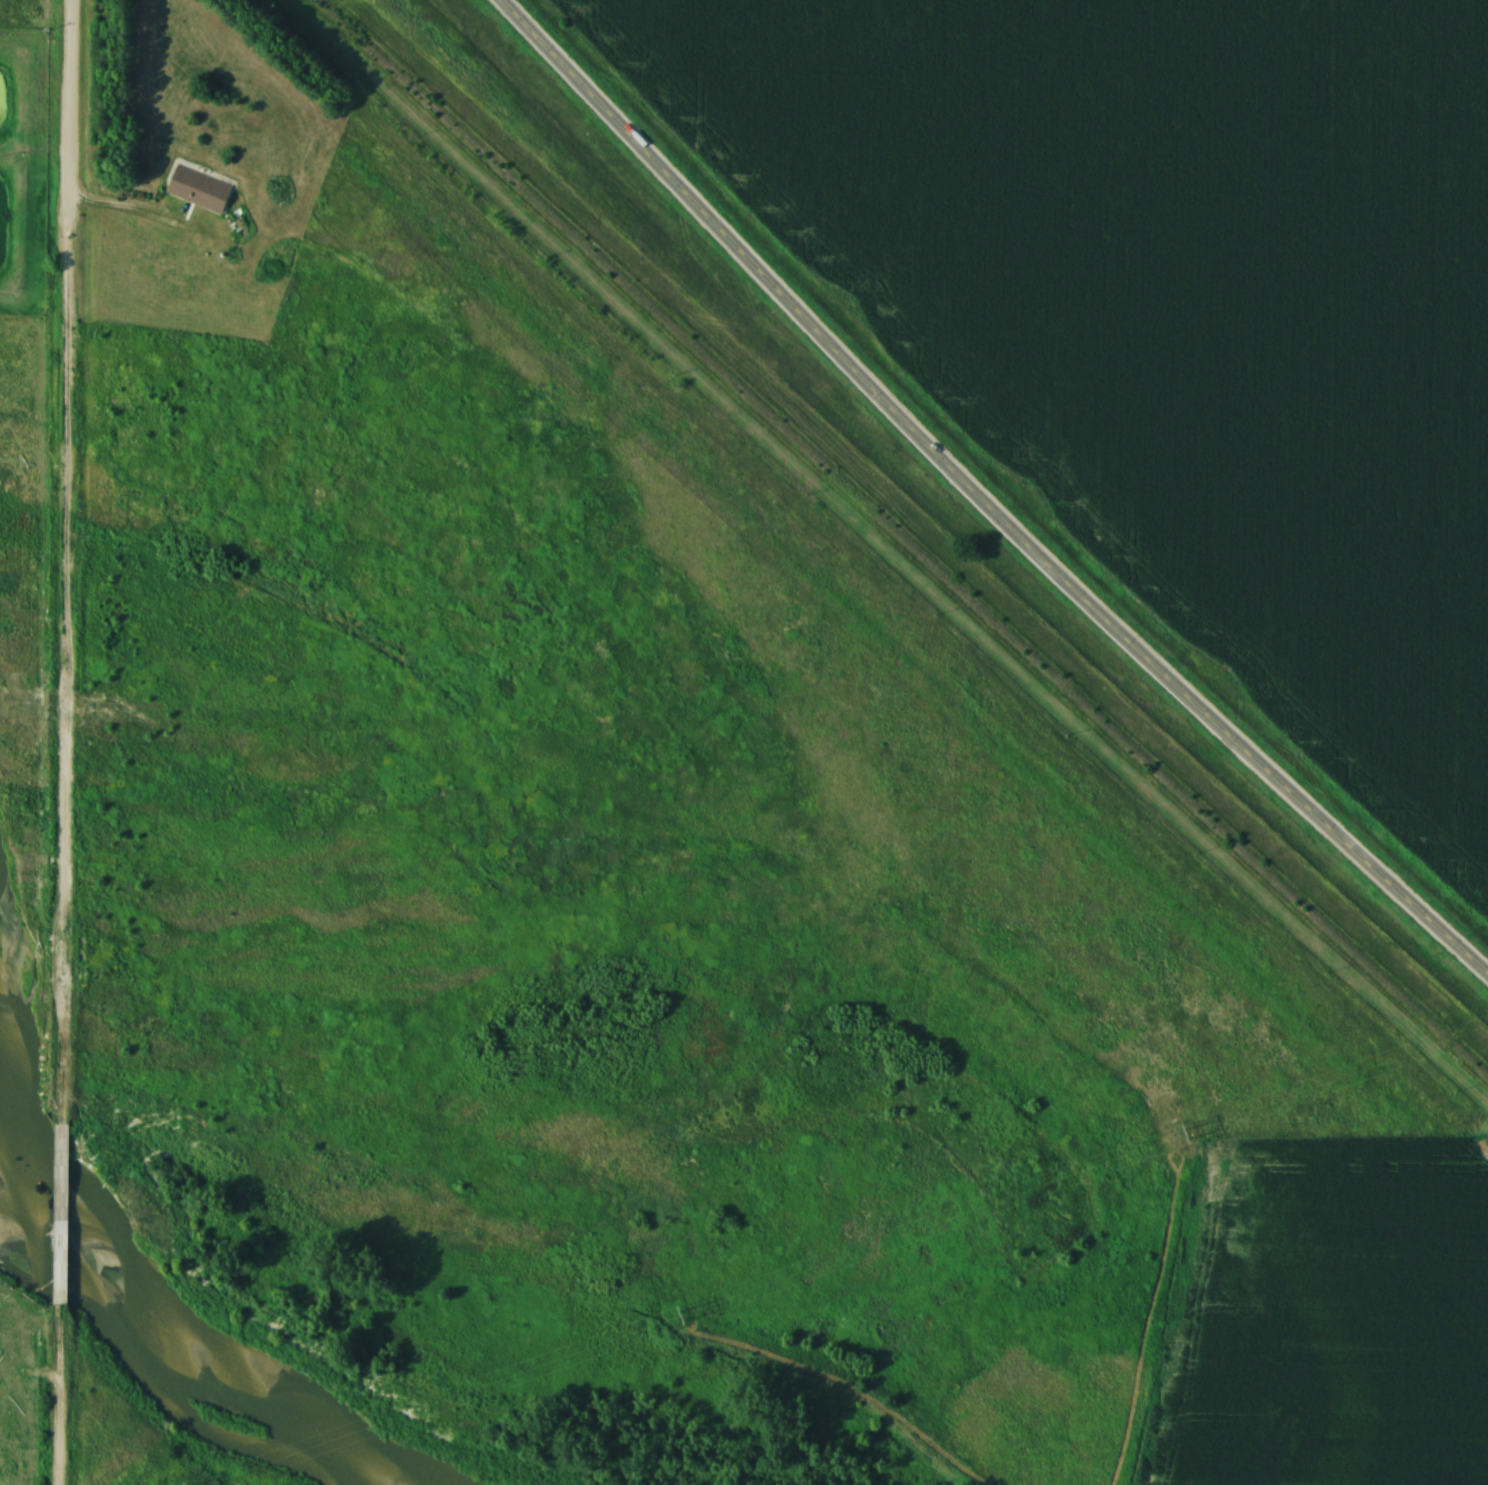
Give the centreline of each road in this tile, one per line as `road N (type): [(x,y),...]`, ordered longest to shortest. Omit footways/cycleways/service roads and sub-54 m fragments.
road 1 (secondary): [(1487,983),(1094,623),(489,0)]
road 2 (residential): [(61,1126),(69,0)]
road 3 (residential): [(59,1306),(61,1126)]
road 4 (residential): [(57,1484),(59,1306)]

